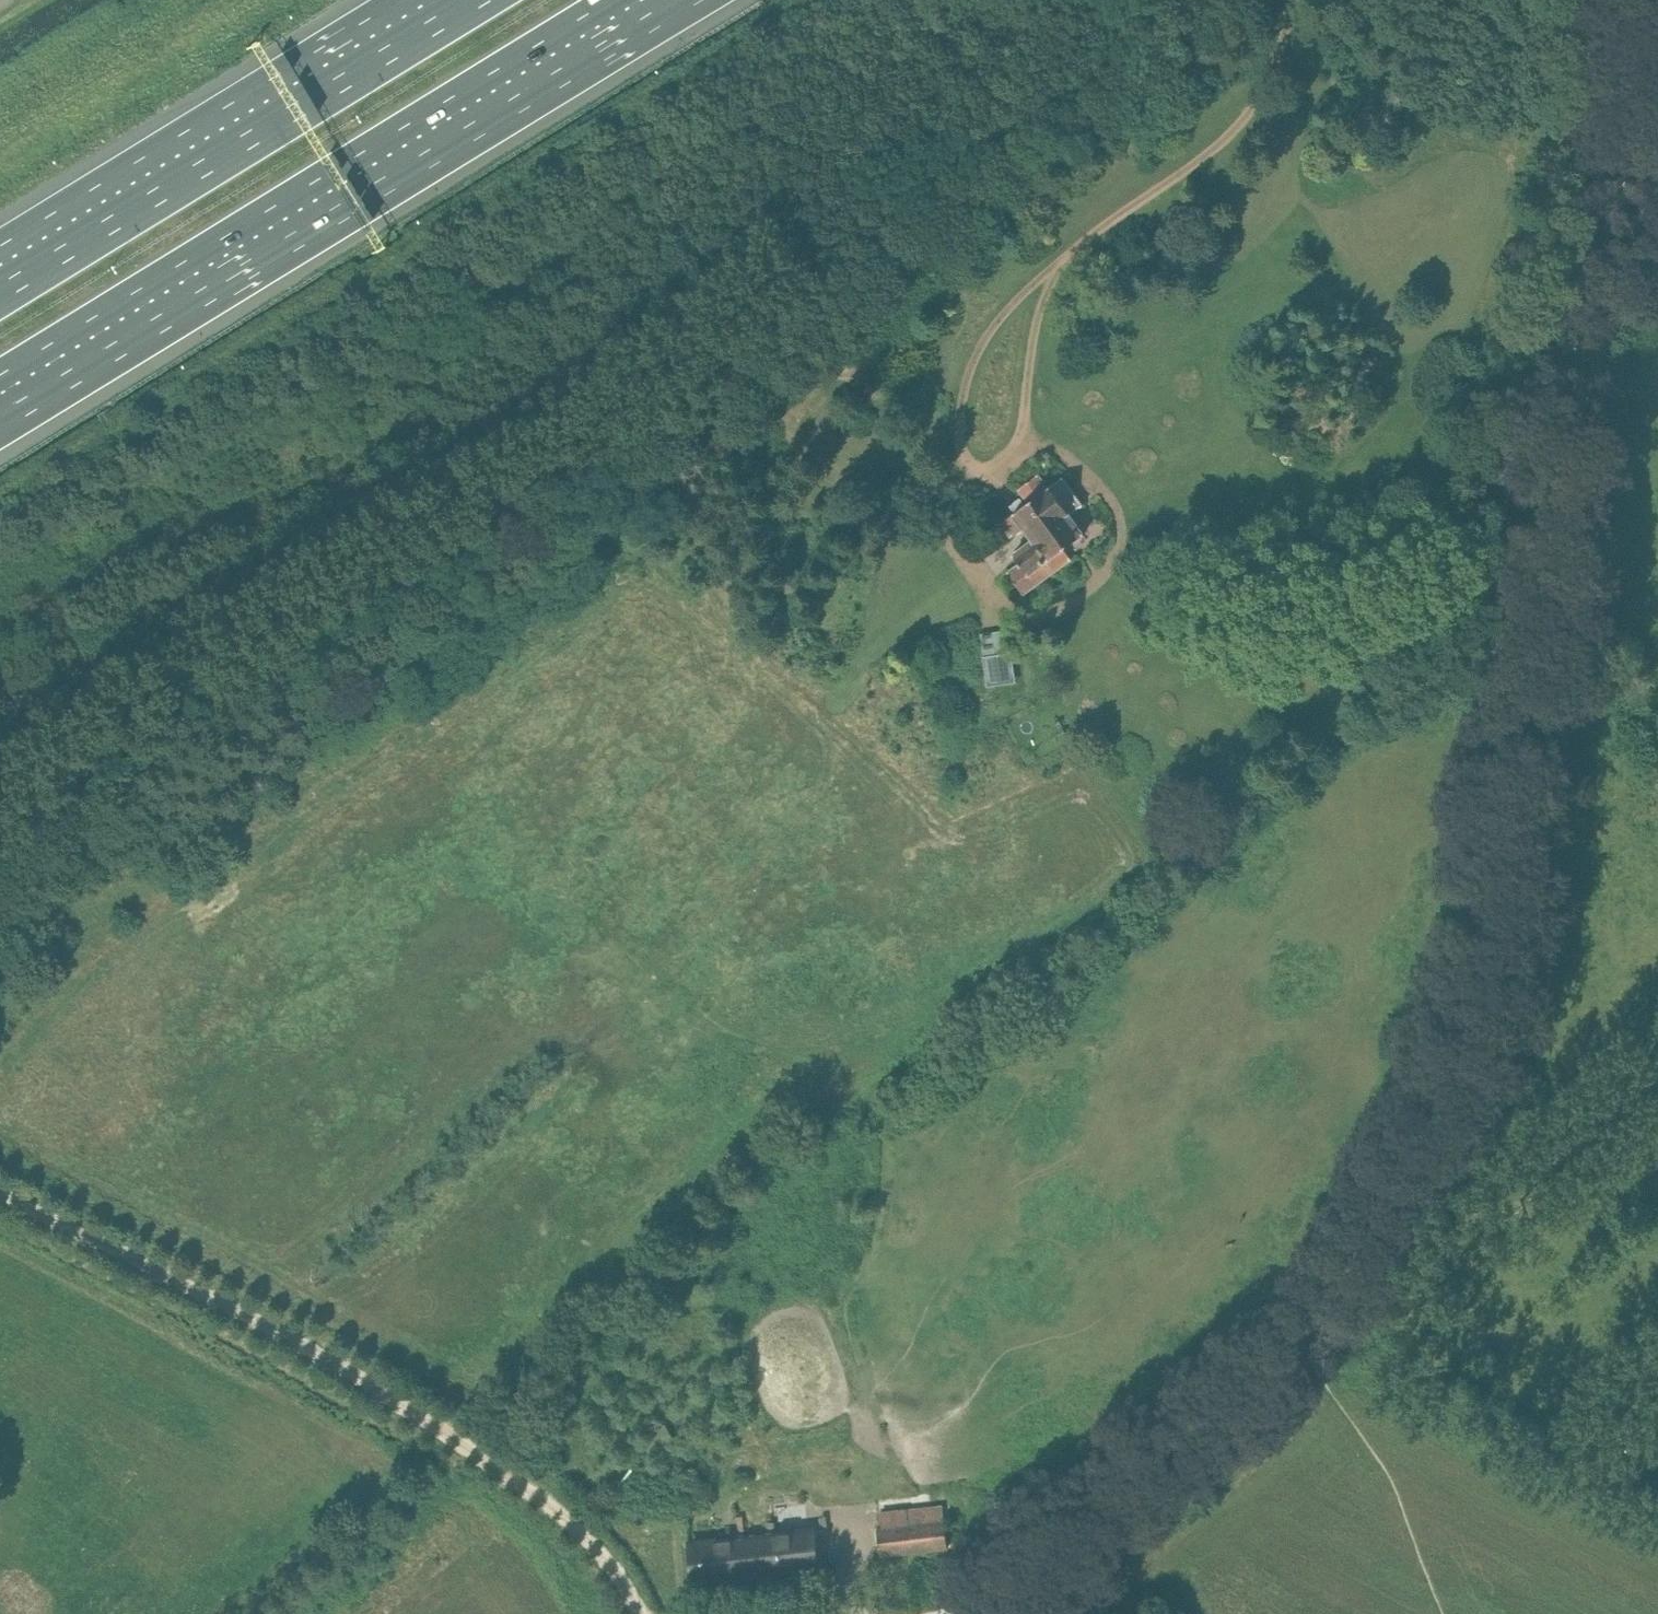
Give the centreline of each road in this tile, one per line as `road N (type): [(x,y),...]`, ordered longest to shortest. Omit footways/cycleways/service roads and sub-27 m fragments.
road 1 (track): [(727,1613),(963,1609),(1300,1293),(1368,1220),(1419,1135),(1454,1043),(1519,704),(1551,519),(1547,346),(1607,170),(1626,23),(1622,0)]
road 2 (track): [(643,1613),(628,1577),(518,1483),(317,1359),(0,1194)]
road 3 (motorway): [(0,397),(639,0)]
road 4 (motorway): [(445,0),(0,272)]

